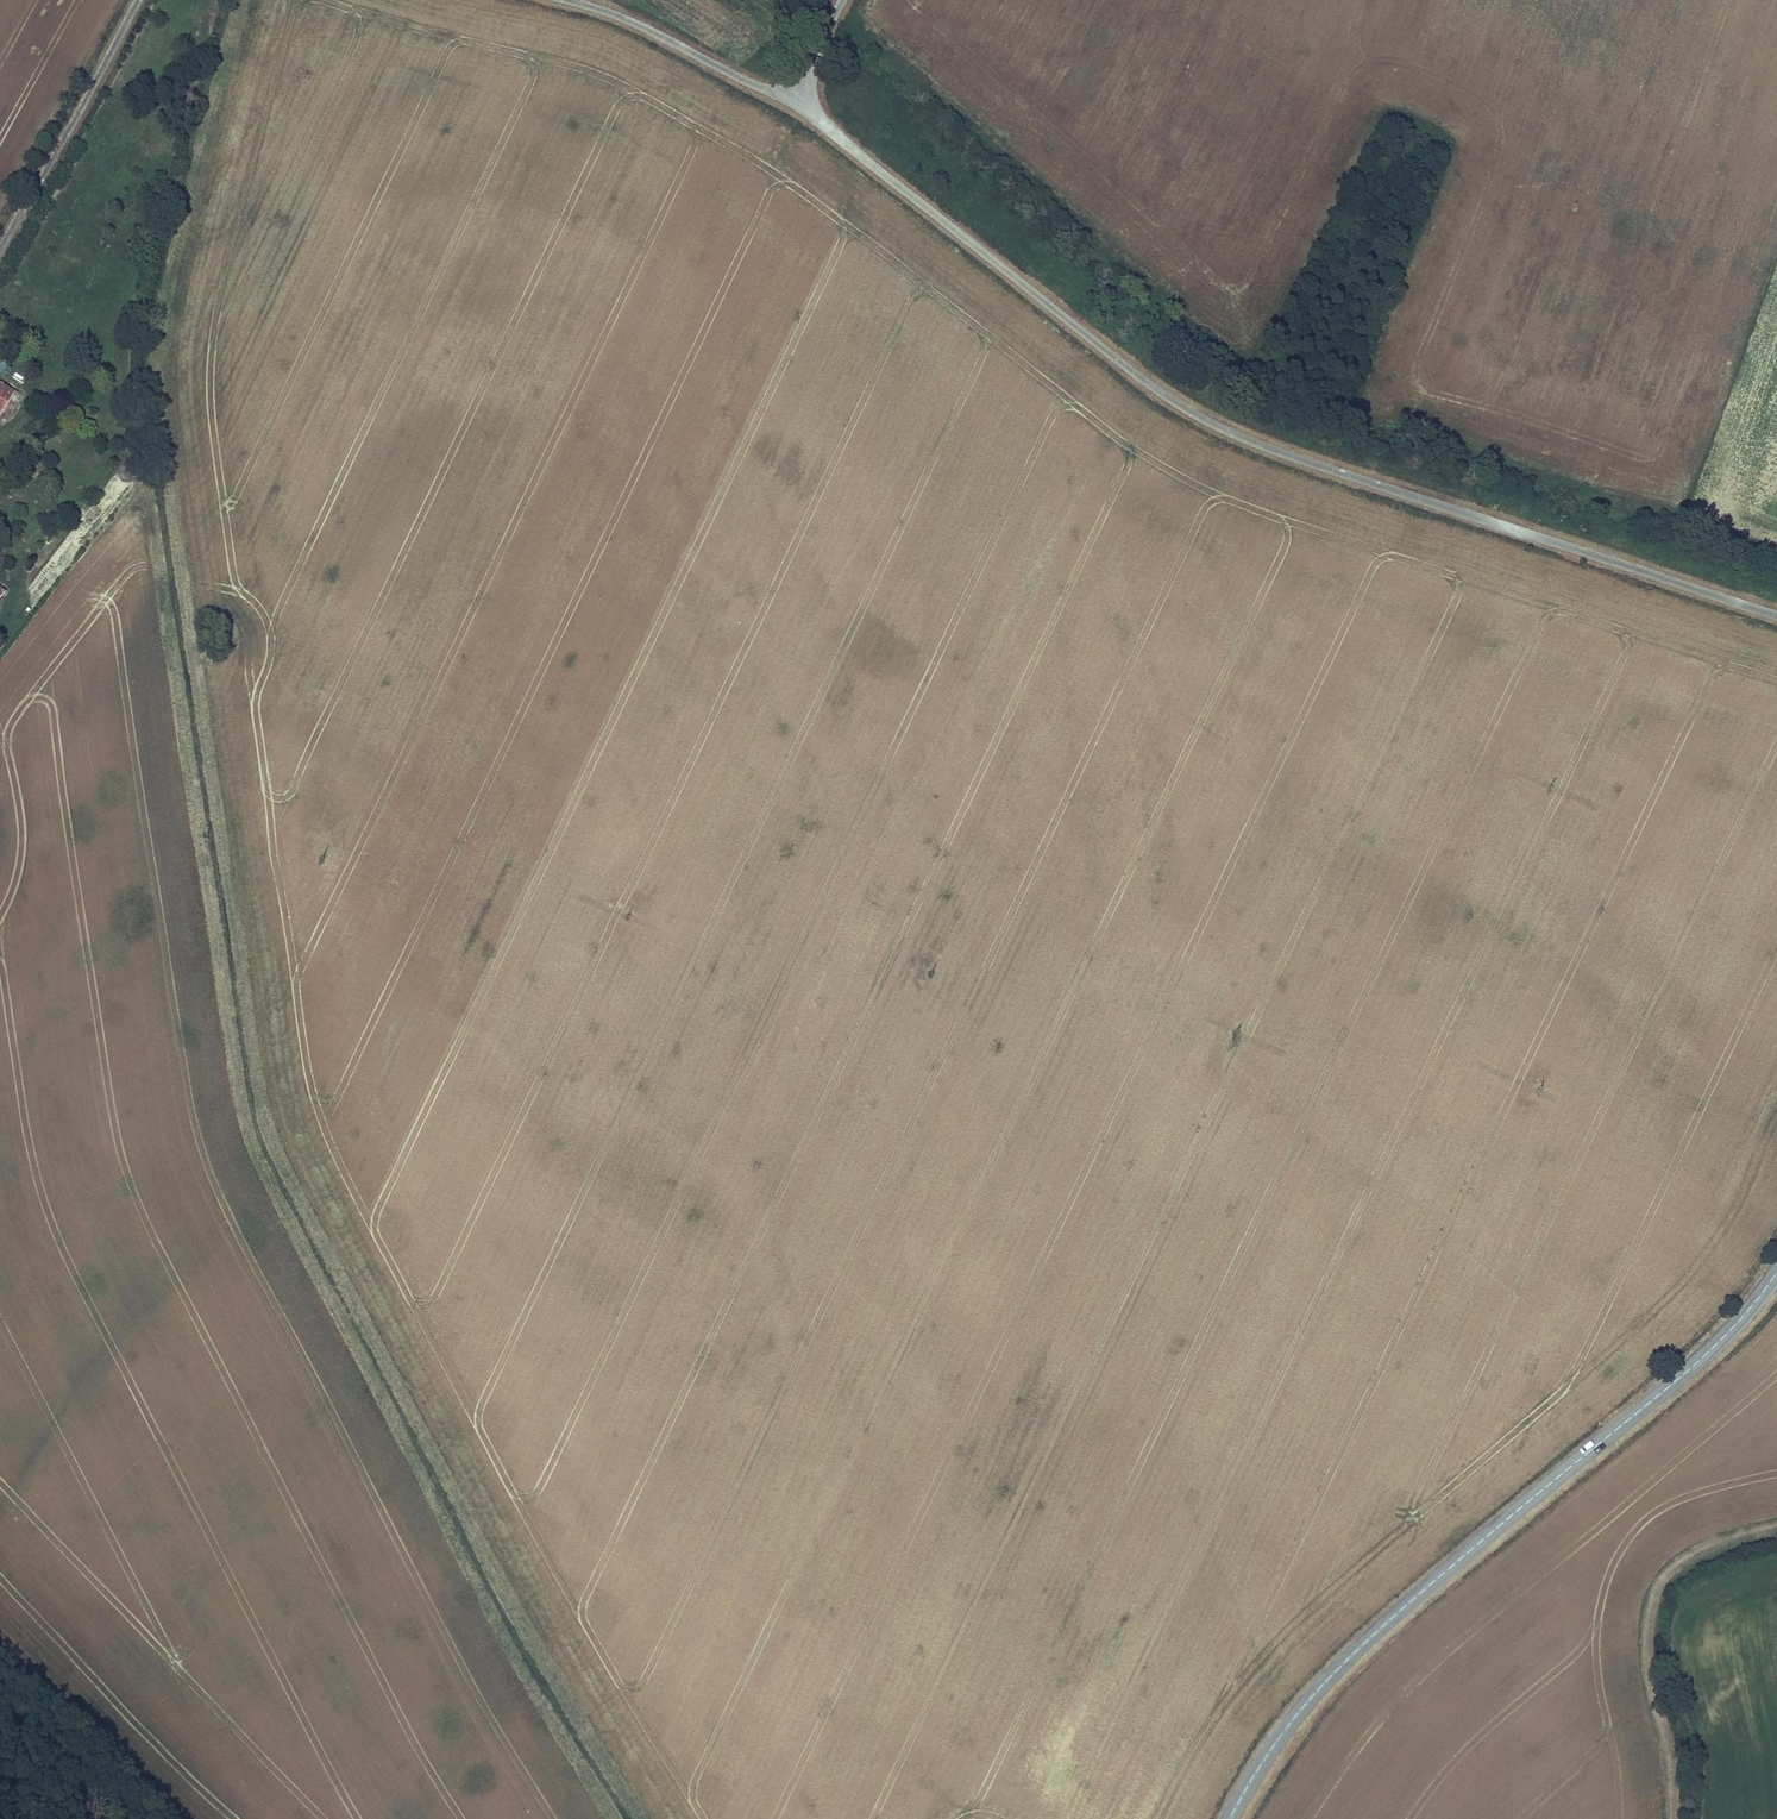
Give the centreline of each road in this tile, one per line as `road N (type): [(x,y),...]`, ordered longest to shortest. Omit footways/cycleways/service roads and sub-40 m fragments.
road 1 (unclassified): [(802,105),(1153,385),(1230,431),(1776,610)]
road 2 (tertiary): [(1230,1818),(1292,1720),(1351,1655),(1705,1352),(1776,1272)]
road 3 (unclassified): [(0,241),(134,0)]
road 4 (unclassified): [(574,0),(659,32),(802,105)]

